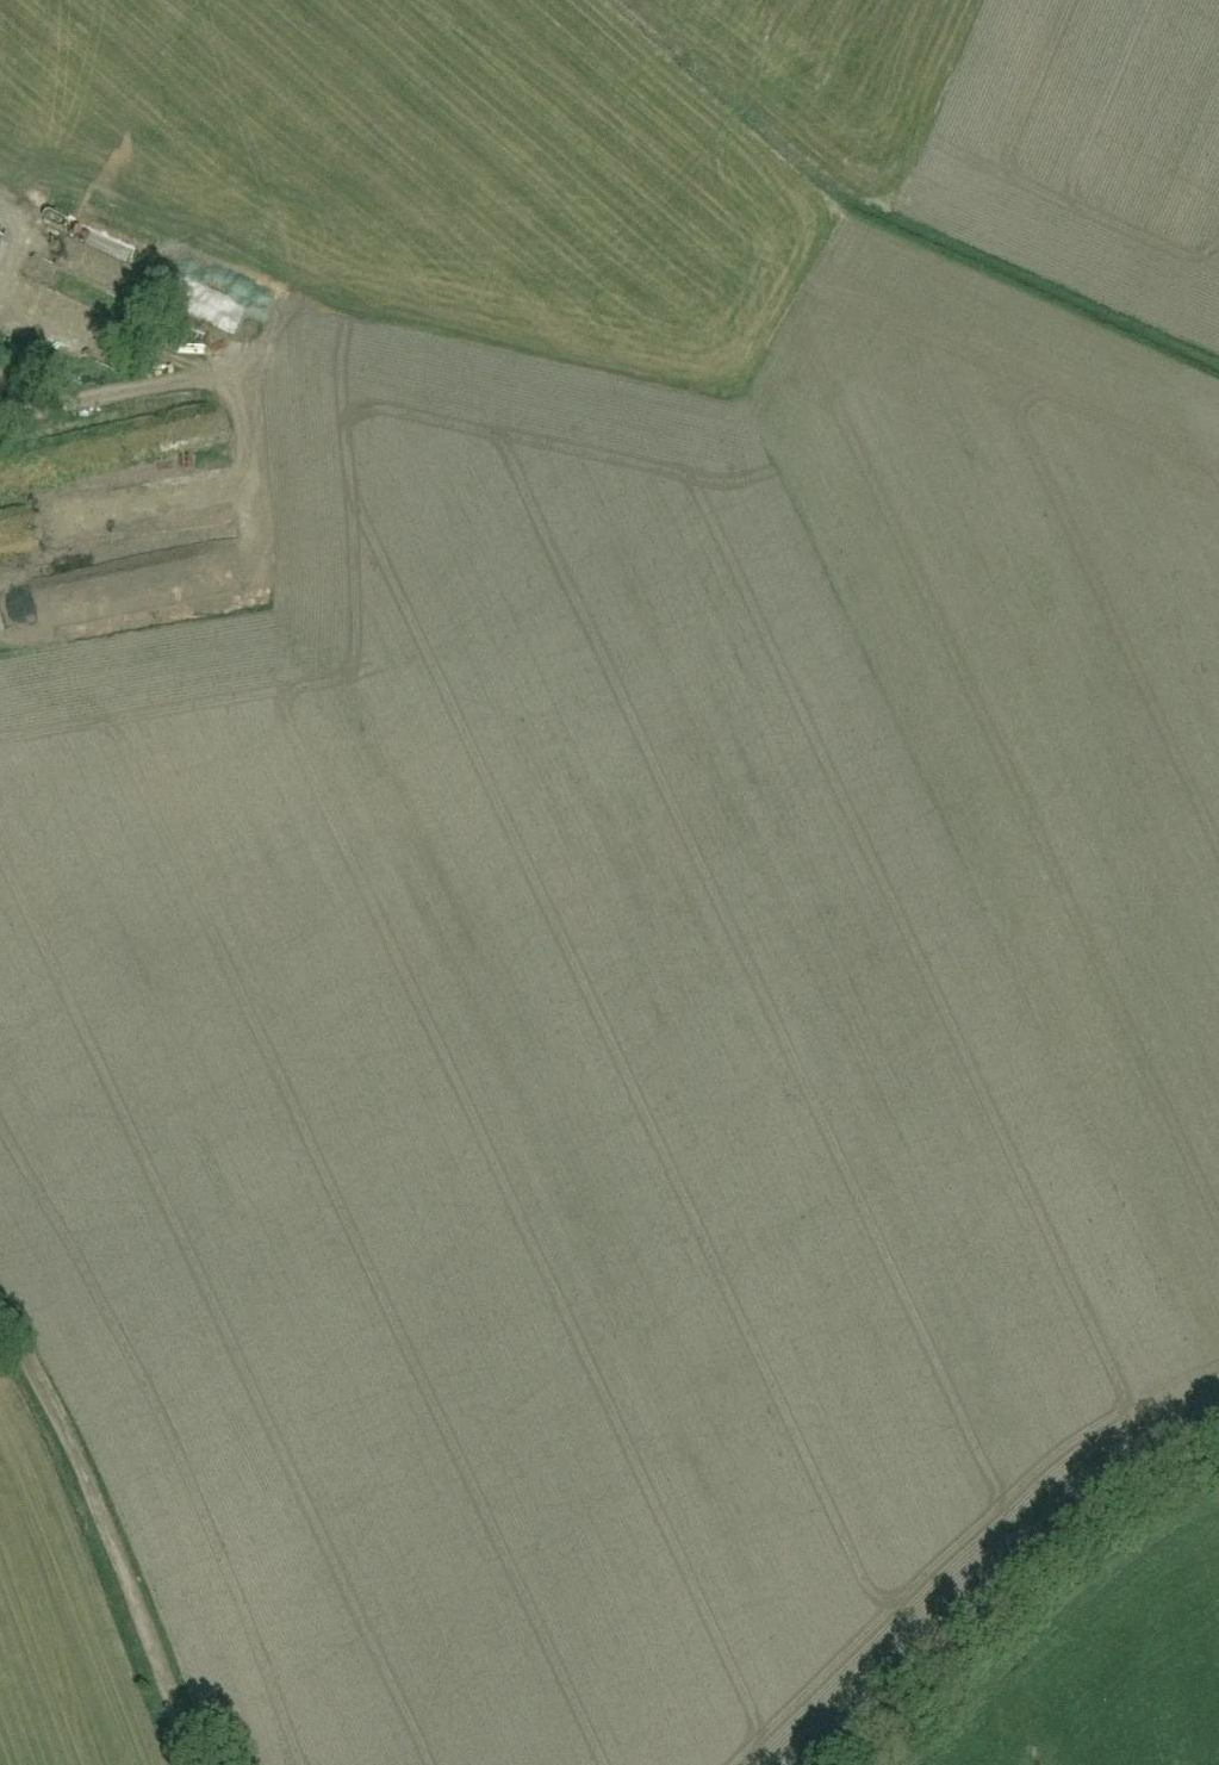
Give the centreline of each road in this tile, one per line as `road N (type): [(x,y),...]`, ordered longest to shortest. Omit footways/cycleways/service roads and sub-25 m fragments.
road 1 (track): [(0,1326),(69,1451),(186,1764)]
road 2 (unclassified): [(884,1764),(1089,1559),(1218,1475)]

